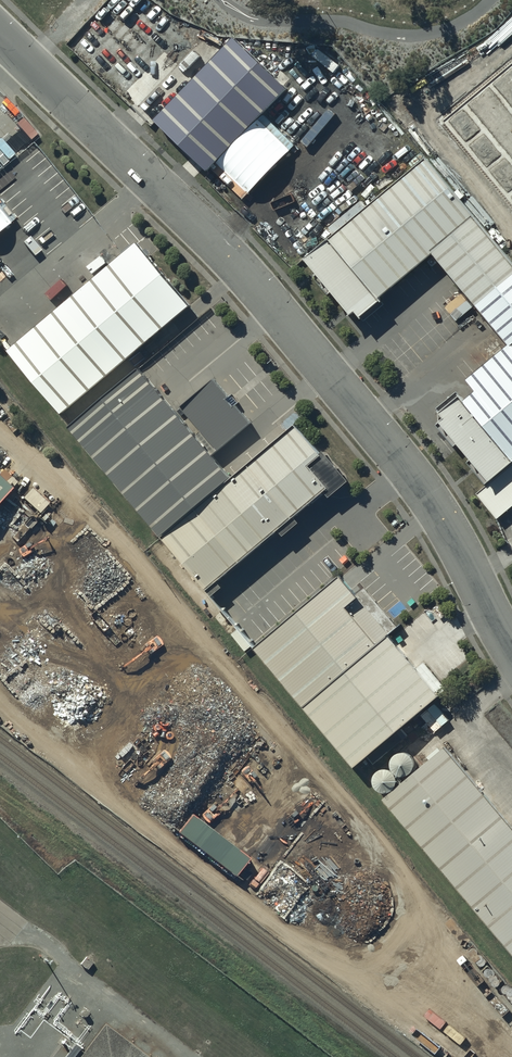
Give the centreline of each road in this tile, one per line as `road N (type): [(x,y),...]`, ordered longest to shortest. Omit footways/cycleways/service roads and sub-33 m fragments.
road 1 (unclassified): [(0,36),(230,255),(383,437),(433,500),(511,651)]

